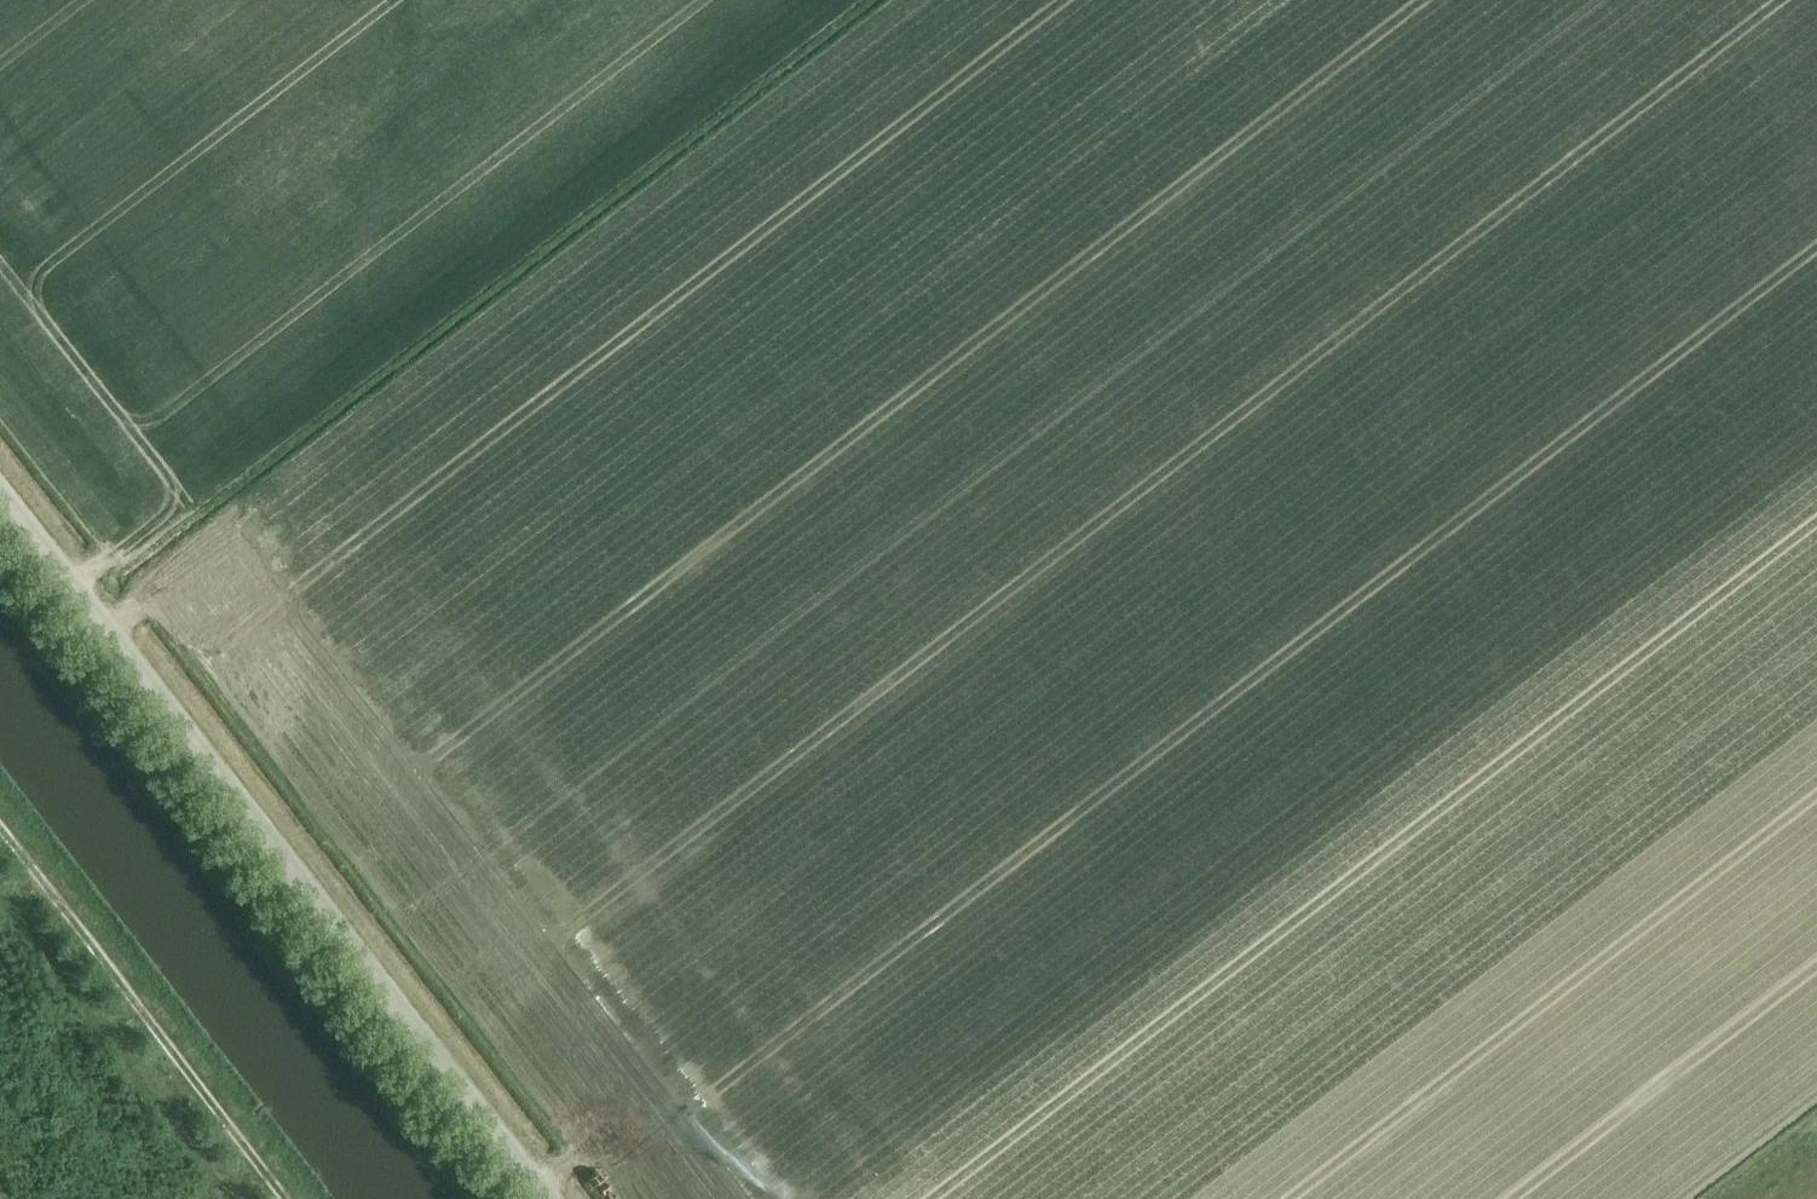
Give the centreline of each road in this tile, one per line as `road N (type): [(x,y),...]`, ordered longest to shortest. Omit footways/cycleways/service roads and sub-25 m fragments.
road 1 (unclassified): [(545,1198),(0,492)]

